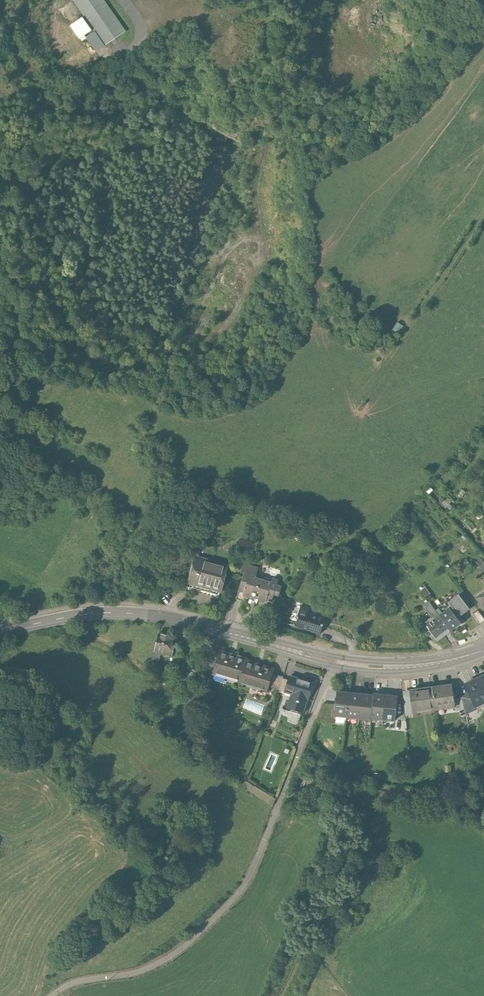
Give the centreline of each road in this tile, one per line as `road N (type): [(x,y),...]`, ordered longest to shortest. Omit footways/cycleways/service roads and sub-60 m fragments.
road 1 (tertiary): [(483,646),(386,666),(135,613),(0,631)]
road 2 (track): [(483,823),(432,799),(376,797),(275,815)]
road 3 (track): [(483,212),(402,337)]

